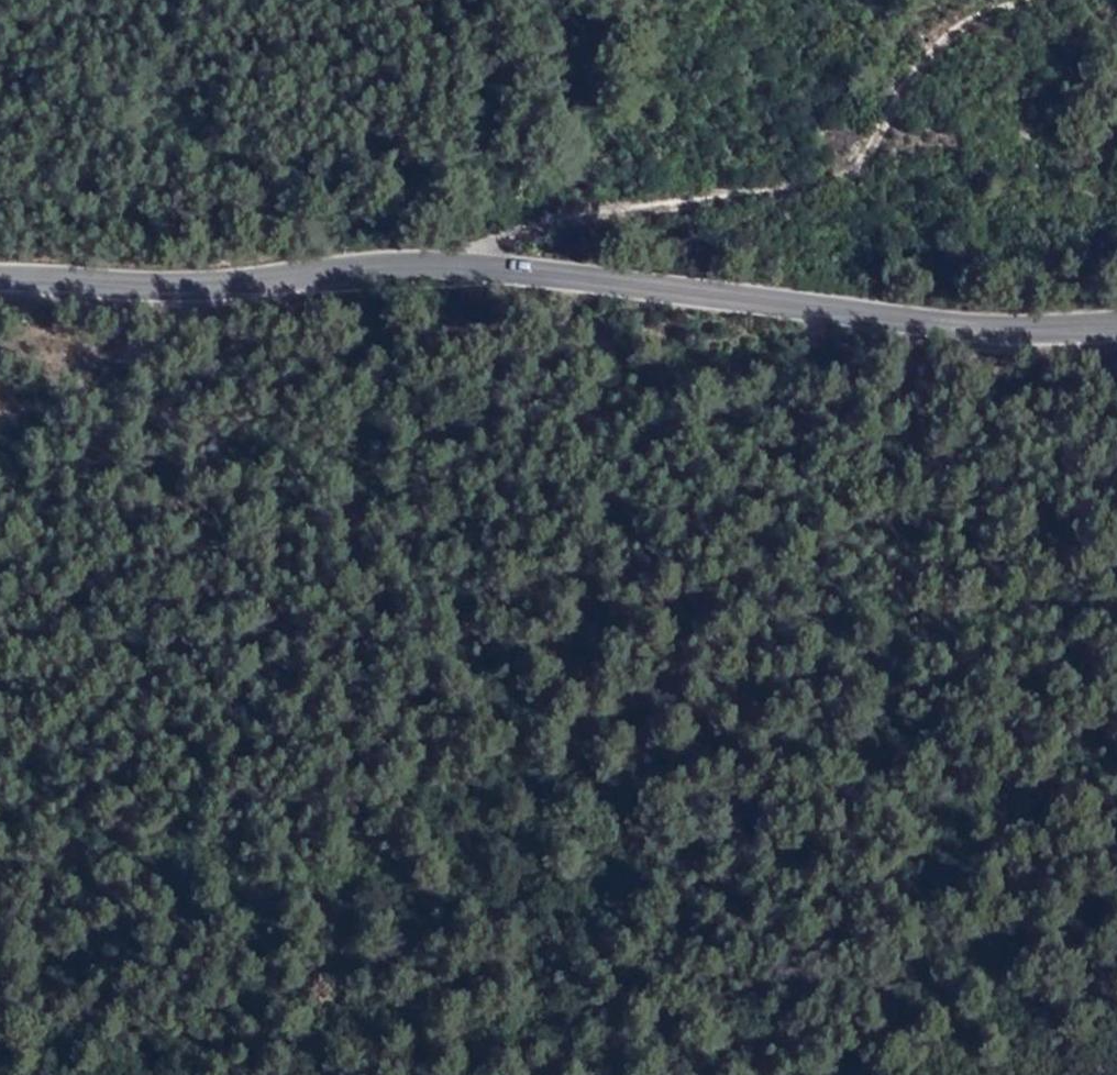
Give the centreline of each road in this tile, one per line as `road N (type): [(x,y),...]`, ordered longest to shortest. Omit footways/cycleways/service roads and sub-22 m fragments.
road 1 (tertiary): [(0,275),(231,286),(442,263),(961,327),(1116,325)]

